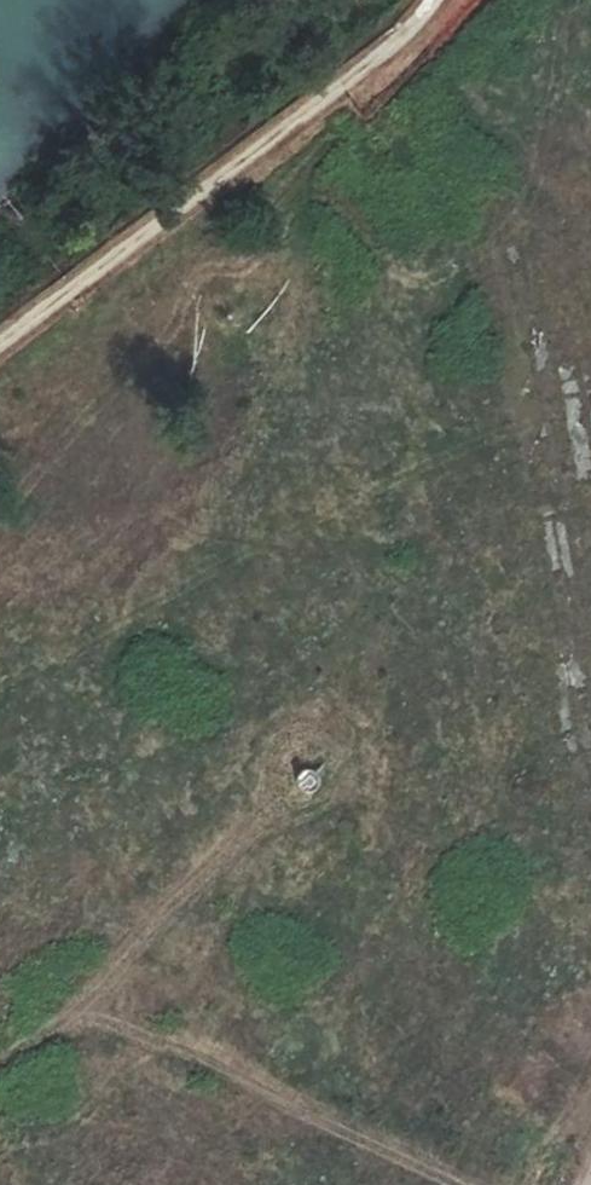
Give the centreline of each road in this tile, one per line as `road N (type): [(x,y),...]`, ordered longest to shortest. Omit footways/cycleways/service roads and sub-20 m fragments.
road 1 (track): [(0,337),(441,0)]

